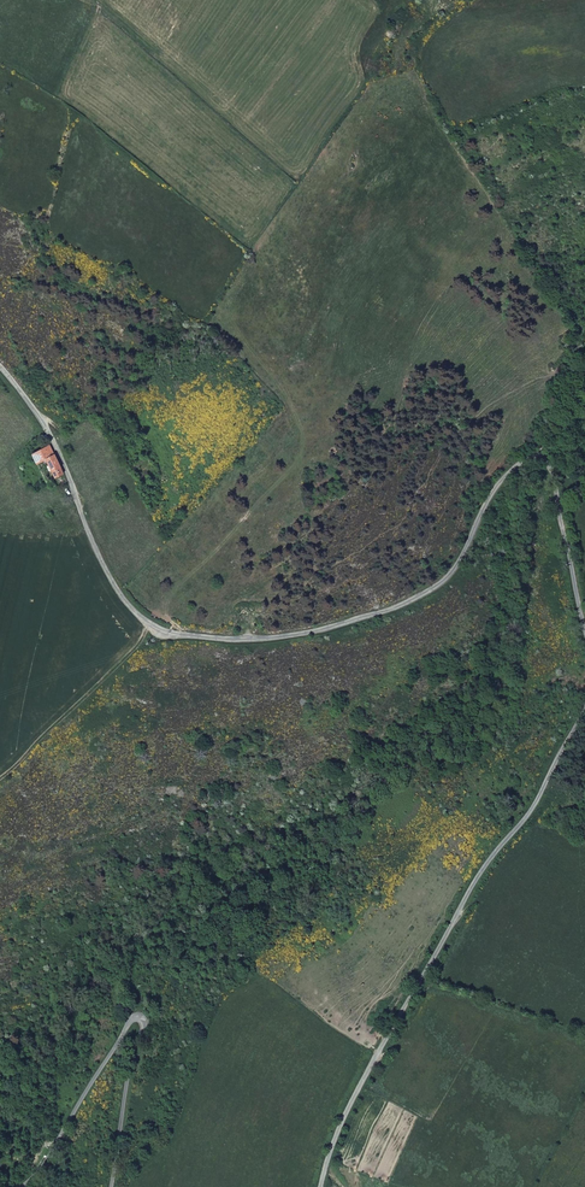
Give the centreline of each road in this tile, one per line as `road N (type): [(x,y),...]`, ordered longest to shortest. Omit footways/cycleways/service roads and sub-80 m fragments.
road 1 (unclassified): [(0,366),(55,444),(113,582),(150,624),(174,634),(250,640),(393,608),(449,573),(503,478),(540,455),(584,618)]
road 2 (unclassified): [(584,703),(543,795),(474,883),(375,1059),(322,1186)]
road 3 (unclassified): [(22,1186),(42,1169),(138,1017),(110,1186)]

